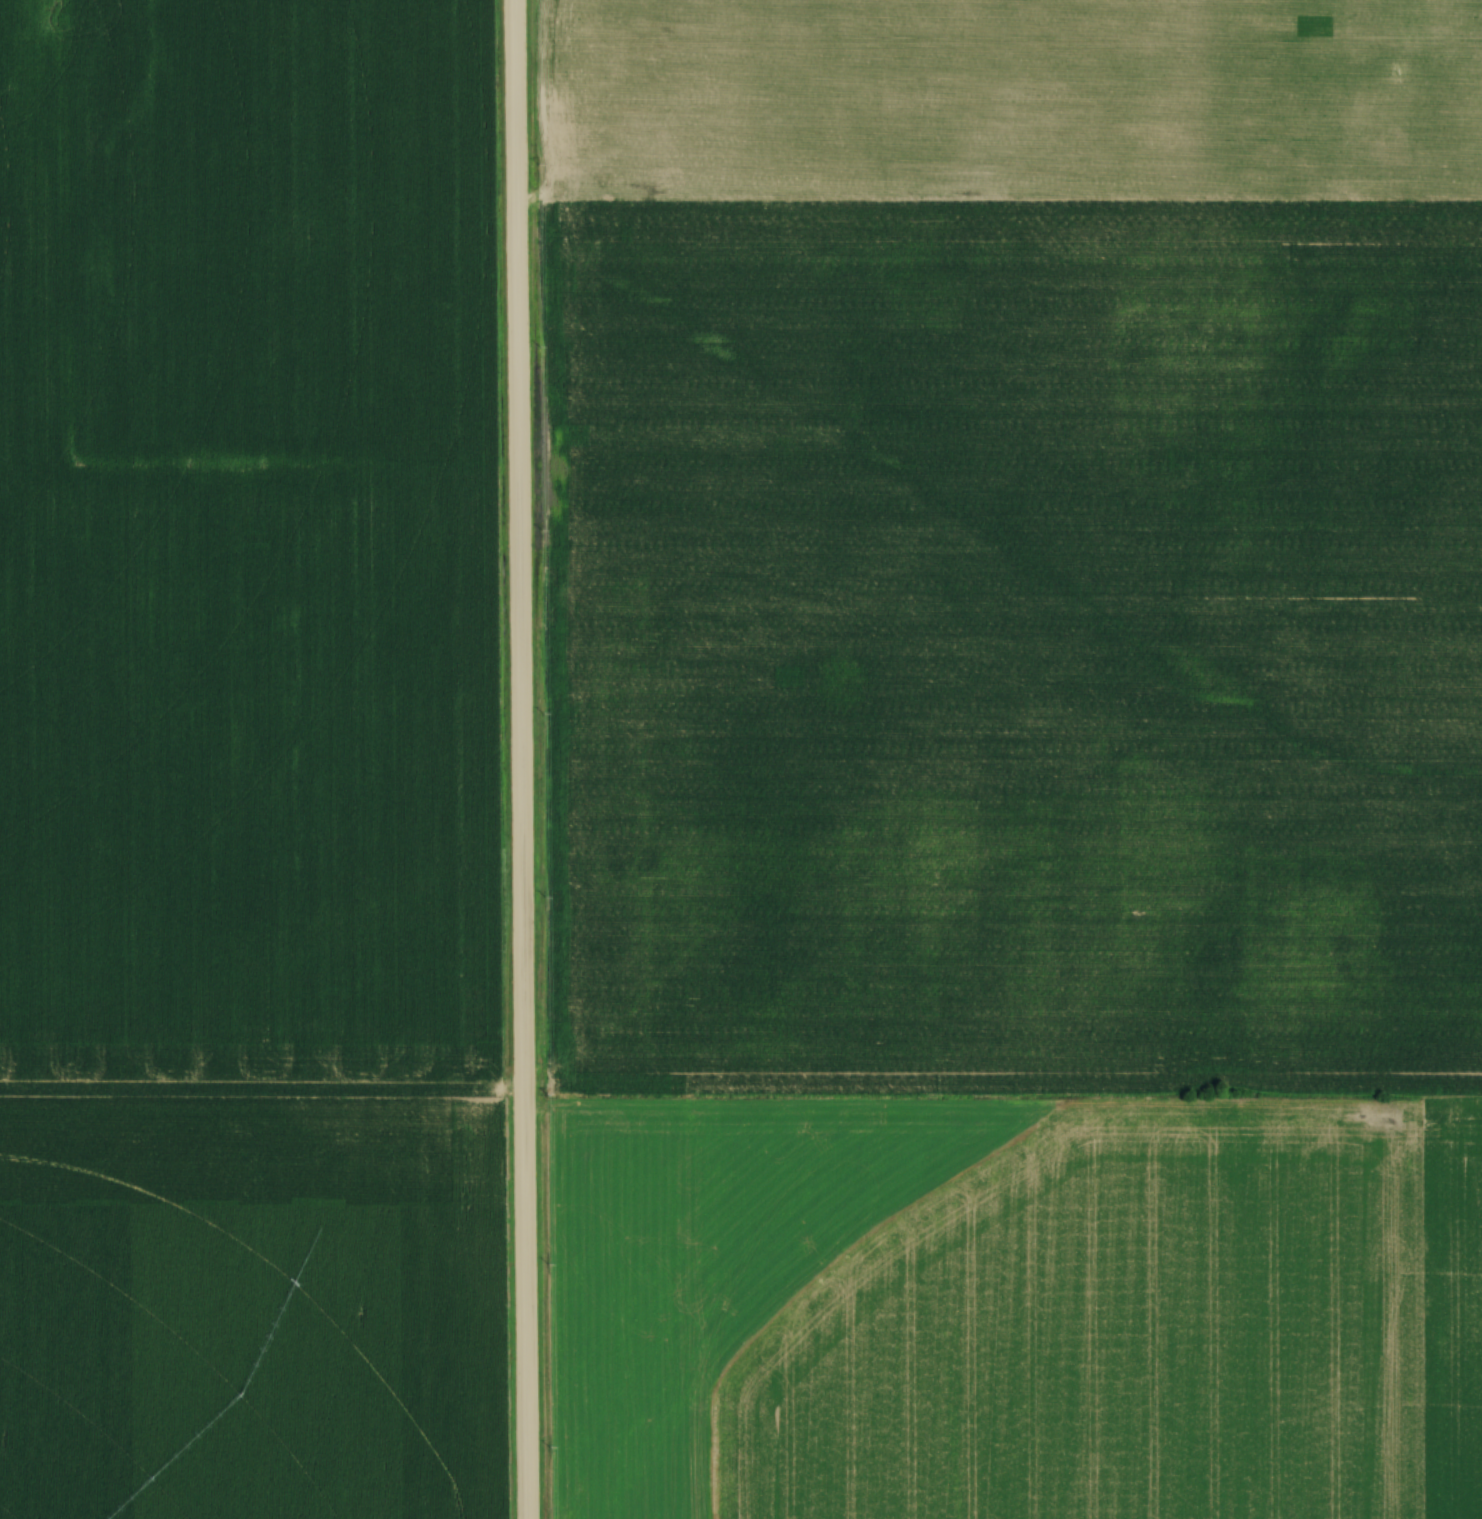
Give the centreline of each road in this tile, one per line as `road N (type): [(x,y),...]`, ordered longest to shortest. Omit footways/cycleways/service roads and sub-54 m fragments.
road 1 (tertiary): [(527,1518),(513,0)]

